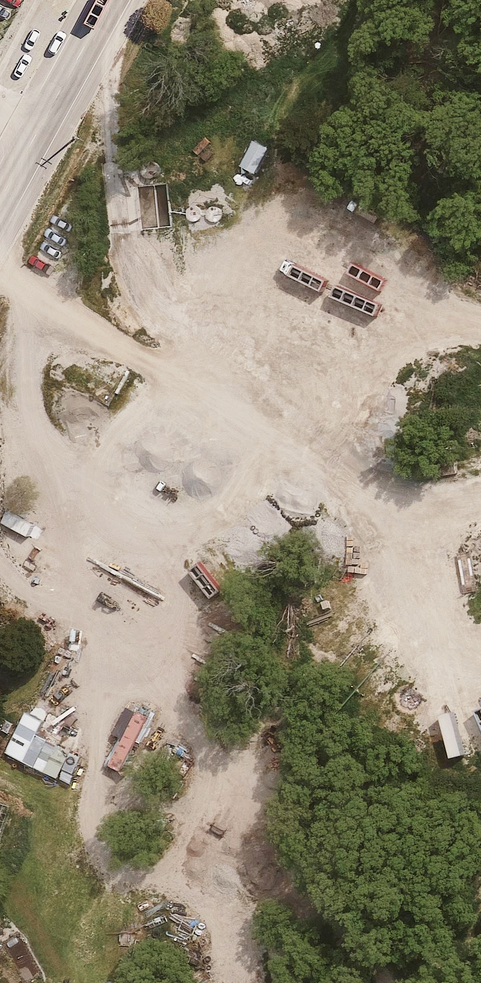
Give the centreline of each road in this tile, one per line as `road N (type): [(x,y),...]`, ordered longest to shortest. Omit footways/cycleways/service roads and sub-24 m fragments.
road 1 (track): [(388,982),(384,944),(343,910),(290,886),(284,836),(181,758),(155,644),(151,441),(126,360),(0,282)]
road 2 (track): [(111,7),(126,360)]
road 3 (primary): [(0,206),(115,0)]
road 4 (track): [(115,982),(150,865),(205,781)]

